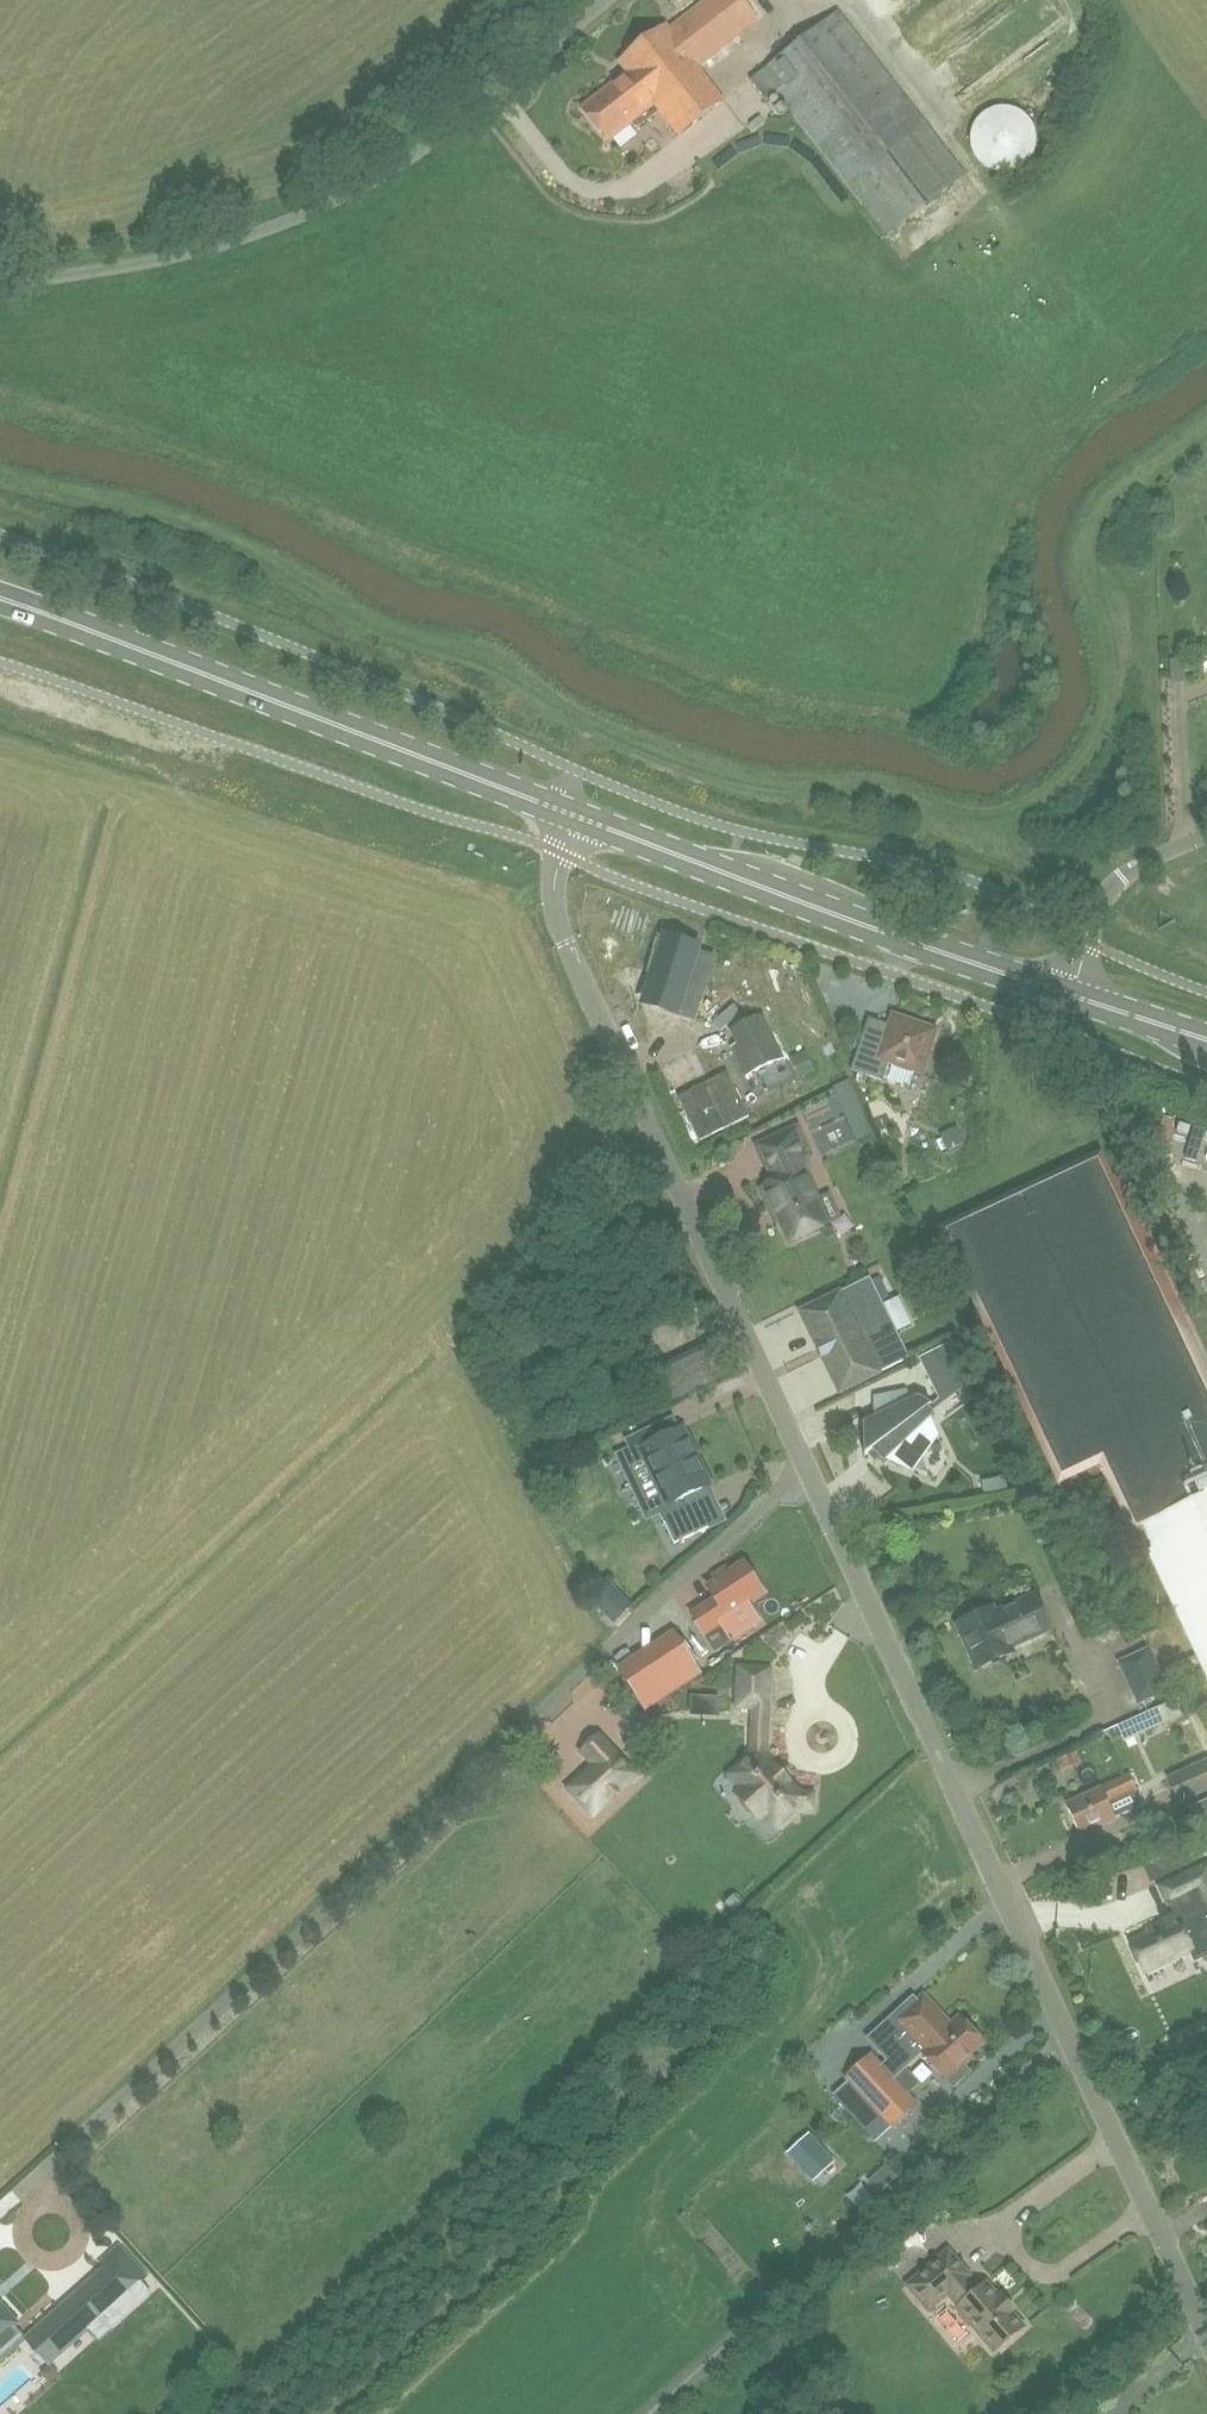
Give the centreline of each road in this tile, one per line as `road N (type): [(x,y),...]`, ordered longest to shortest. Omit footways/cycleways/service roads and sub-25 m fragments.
road 1 (unclassified): [(1206,2331),(570,949),(555,889),(575,816)]
road 2 (unclassified): [(0,289),(201,253),(293,223),(352,187),(578,0)]
road 3 (primary): [(575,816),(0,601)]
road 4 (primary): [(1070,998),(575,816)]
road 5 (unclassified): [(1070,998),(1096,909),(1110,889),(1206,837)]
road 6 (primary): [(1206,1039),(1070,998)]

